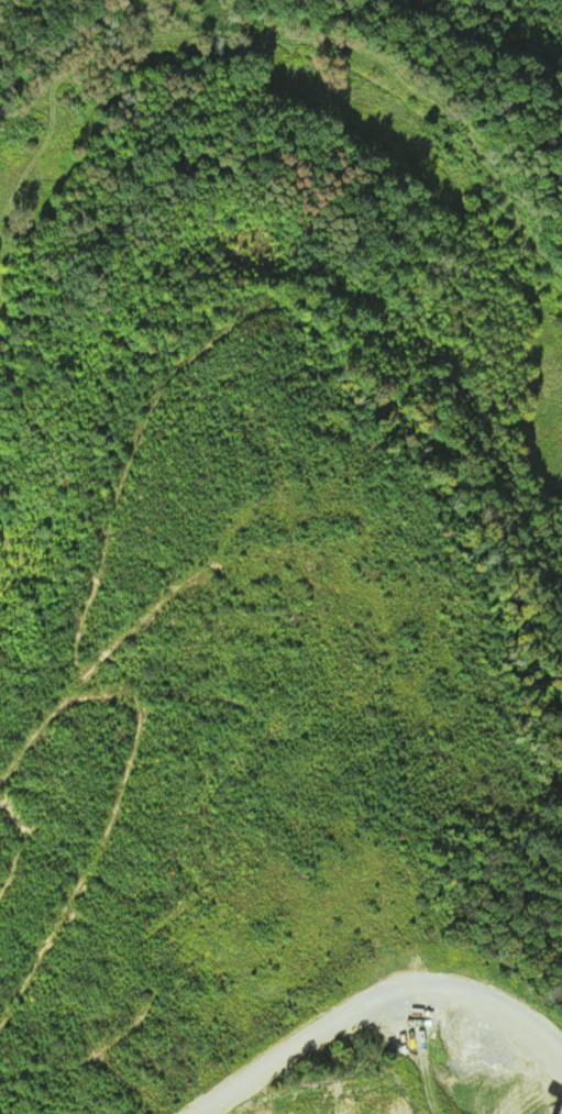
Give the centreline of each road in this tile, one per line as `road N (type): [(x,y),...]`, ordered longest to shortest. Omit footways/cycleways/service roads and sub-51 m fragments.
road 1 (residential): [(0,224),(119,147),(290,64),(404,70),(469,118),(561,288)]
road 2 (residential): [(561,941),(428,940),(191,1113)]

